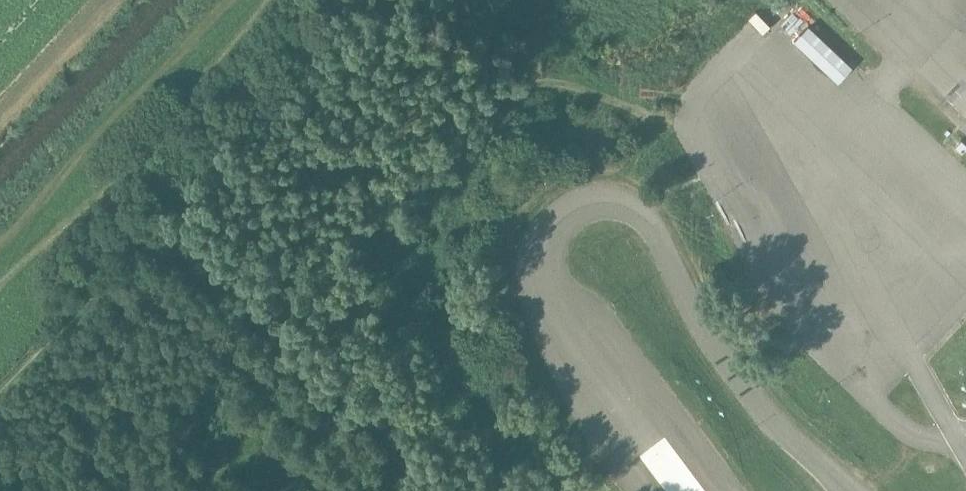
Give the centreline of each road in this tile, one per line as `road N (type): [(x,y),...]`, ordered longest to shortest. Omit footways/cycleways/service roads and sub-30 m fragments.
road 1 (track): [(249,456),(266,409),(262,392),(199,327),(169,308),(88,305),(0,397)]
road 2 (track): [(328,490),(249,456),(219,460),(168,490)]

